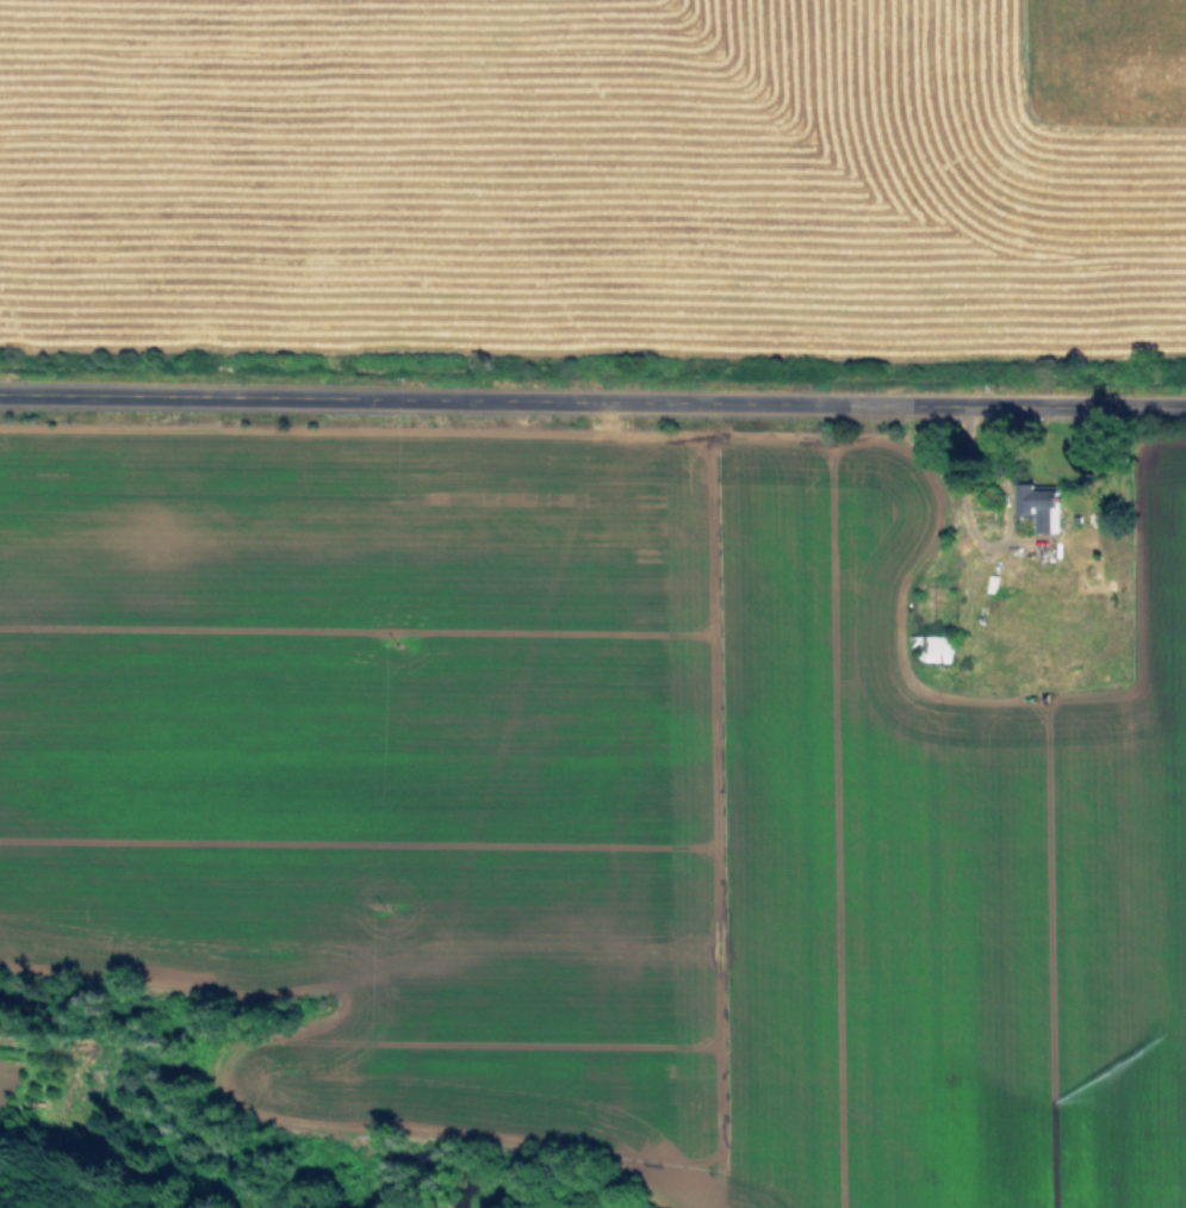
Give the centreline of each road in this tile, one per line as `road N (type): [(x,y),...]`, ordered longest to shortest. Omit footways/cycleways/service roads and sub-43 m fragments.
road 1 (residential): [(1185,400),(0,383)]

